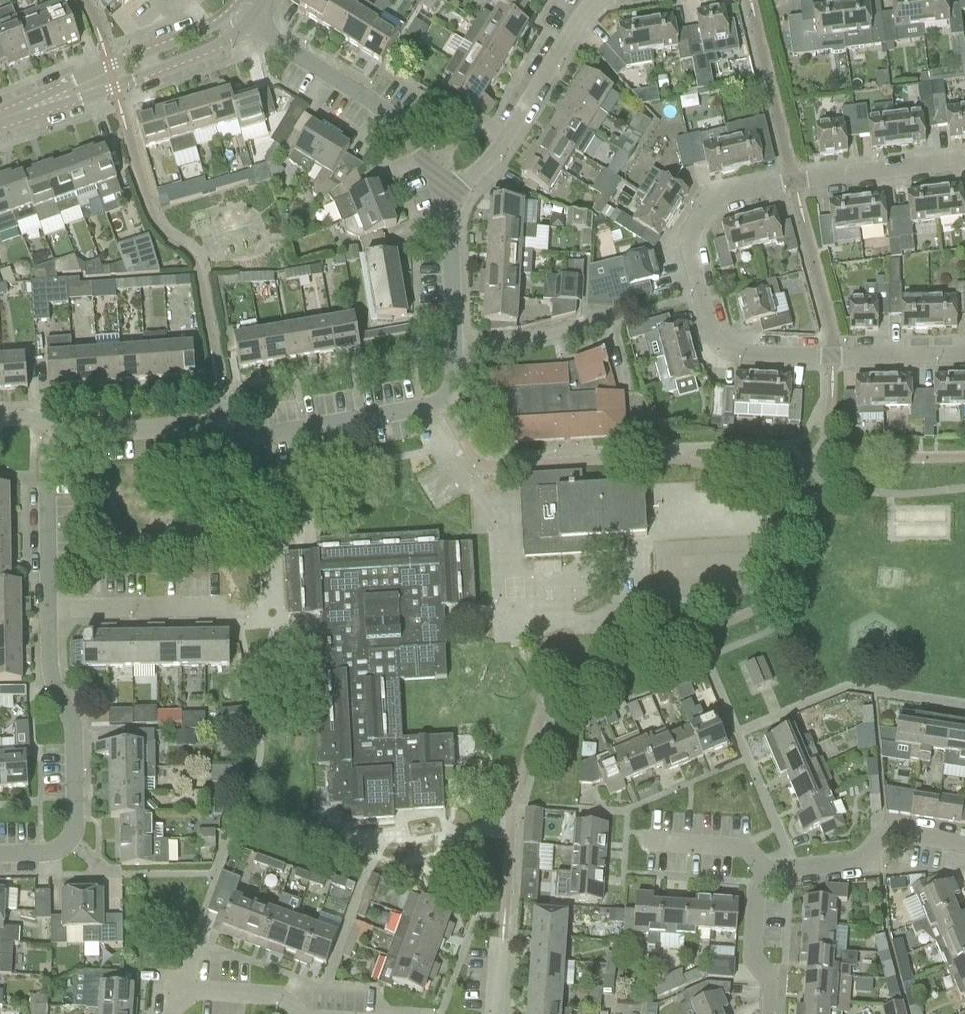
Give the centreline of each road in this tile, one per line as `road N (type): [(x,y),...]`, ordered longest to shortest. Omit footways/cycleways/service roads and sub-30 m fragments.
road 1 (residential): [(964,354),(731,352),(708,325),(688,242),(713,200),(792,181),(964,160)]
road 2 (residential): [(62,435),(204,426),(240,440),(443,400),(455,382),(451,241),(441,196)]
road 3 (residential): [(48,608),(48,675),(73,732),(73,823),(50,854),(0,853)]
road 4 (residential): [(441,196),(415,142),(375,103),(247,22)]
road 5 (residential): [(0,122),(247,22)]
road 6 (residential): [(441,196),(489,159),(595,0)]
road 7 (residential): [(964,844),(888,834),(865,863),(769,873)]
road 8 (residential): [(48,608),(47,466),(62,435)]
road 9 (residential): [(48,608),(223,604)]
road 10 (residential): [(769,1013),(771,981),(750,955),(755,890),(769,873)]
road 11 (residential): [(300,1013),(281,997),(198,989),(175,1000),(170,1013)]
road 12 (residential): [(769,873),(743,848),(646,841)]

